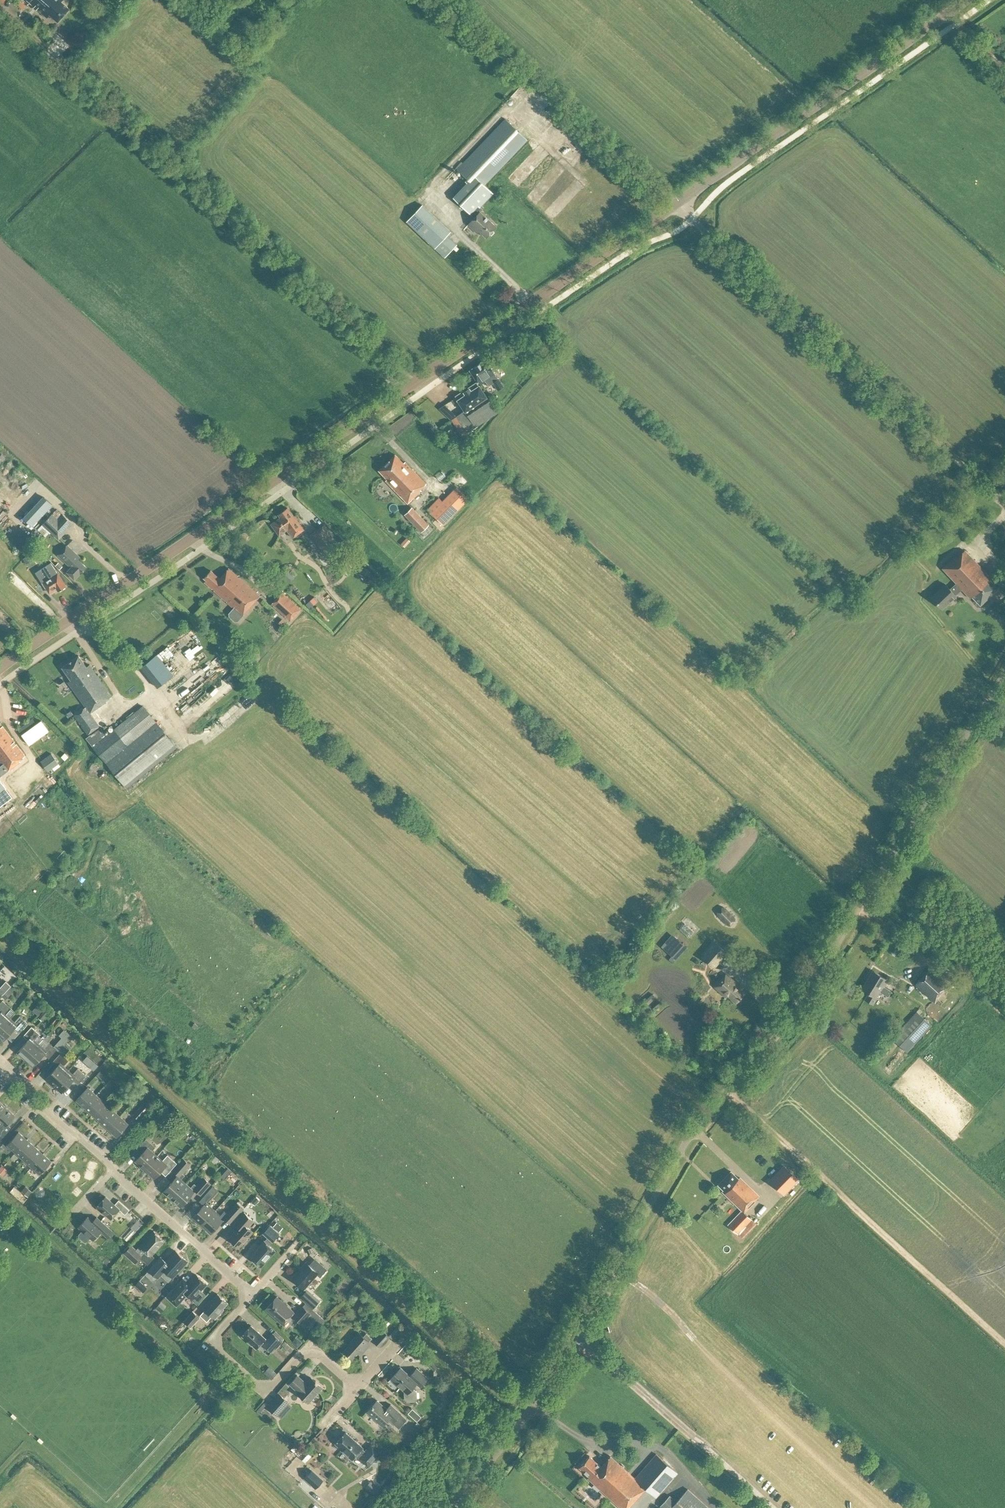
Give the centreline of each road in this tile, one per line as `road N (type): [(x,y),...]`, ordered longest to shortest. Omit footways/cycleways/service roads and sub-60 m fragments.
road 1 (unclassified): [(459,1507),(557,1374),(708,1112),(793,1014),(1004,671)]
road 2 (tertiary): [(0,669),(674,204)]
road 3 (track): [(413,380),(13,20)]
road 4 (unclassified): [(1004,505),(674,204)]
road 5 (tertiary): [(674,204),(965,0)]
road 6 (residential): [(356,1390),(309,1348),(268,1391),(213,1341),(254,1296)]
road 7 (residential): [(254,1296),(111,1168)]
road 8 (residential): [(111,1168),(0,1071)]

